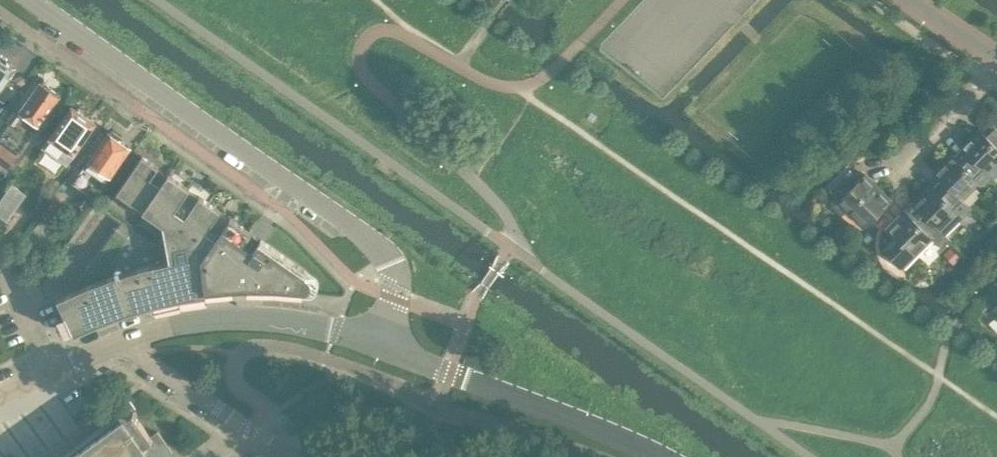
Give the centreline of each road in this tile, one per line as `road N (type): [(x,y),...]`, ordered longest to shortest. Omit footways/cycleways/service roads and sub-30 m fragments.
road 1 (residential): [(348,222),(33,0)]
road 2 (unclassified): [(378,342),(664,456)]
road 3 (unclassified): [(165,326),(251,318),(378,342)]
road 4 (residential): [(130,338),(152,364),(298,456)]
road 5 (residential): [(889,169),(996,64)]
road 6 (residential): [(348,222),(397,281),(378,342)]

